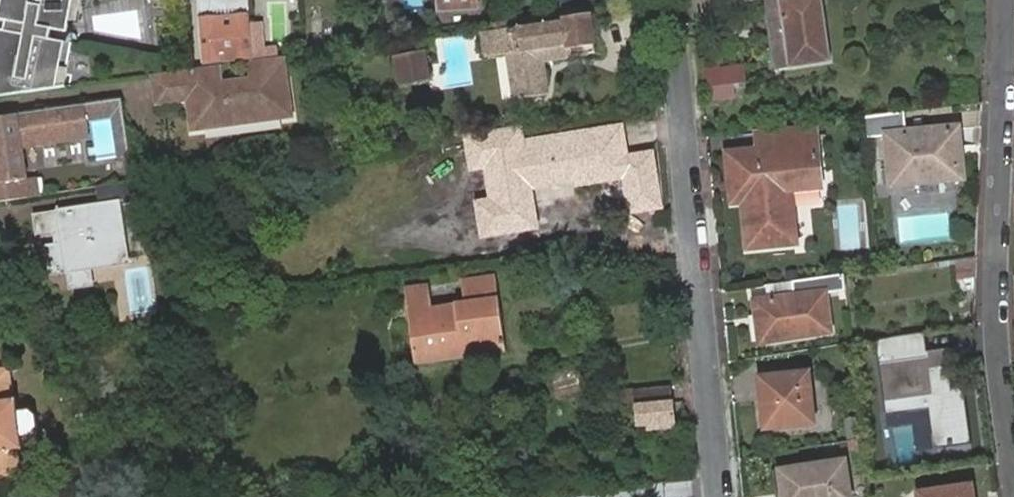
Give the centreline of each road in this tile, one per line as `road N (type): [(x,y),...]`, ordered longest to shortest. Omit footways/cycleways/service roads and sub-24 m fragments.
road 1 (residential): [(1008,0),(994,340),(1013,481)]
road 2 (residential): [(675,44),(718,496)]

